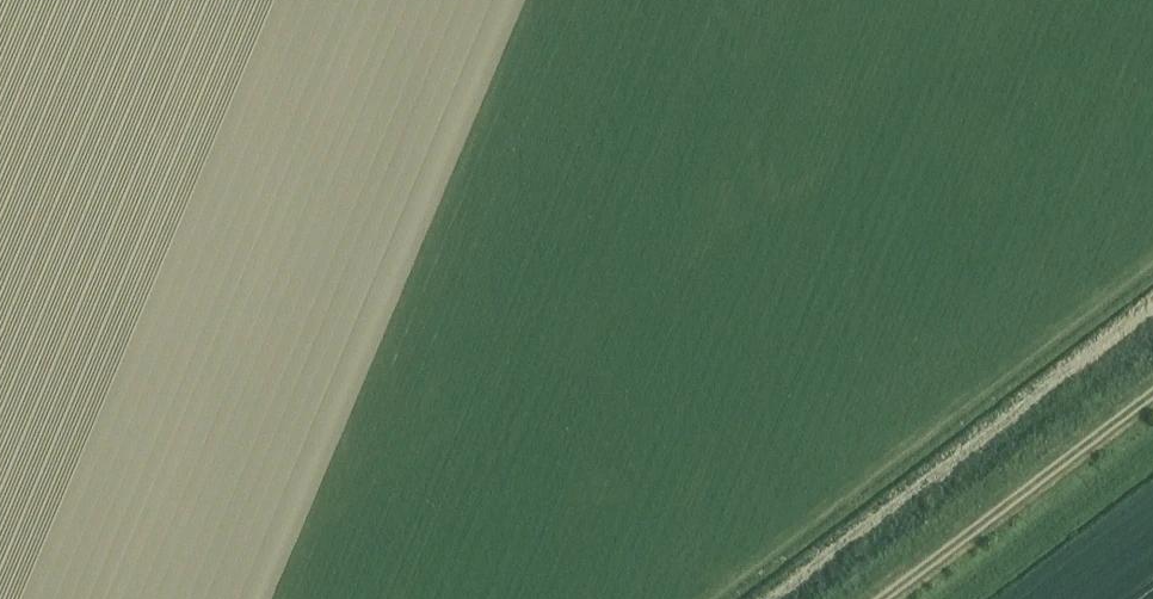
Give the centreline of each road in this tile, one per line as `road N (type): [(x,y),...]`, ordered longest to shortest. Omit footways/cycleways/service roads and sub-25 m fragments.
road 1 (track): [(1152,392),(877,598)]

